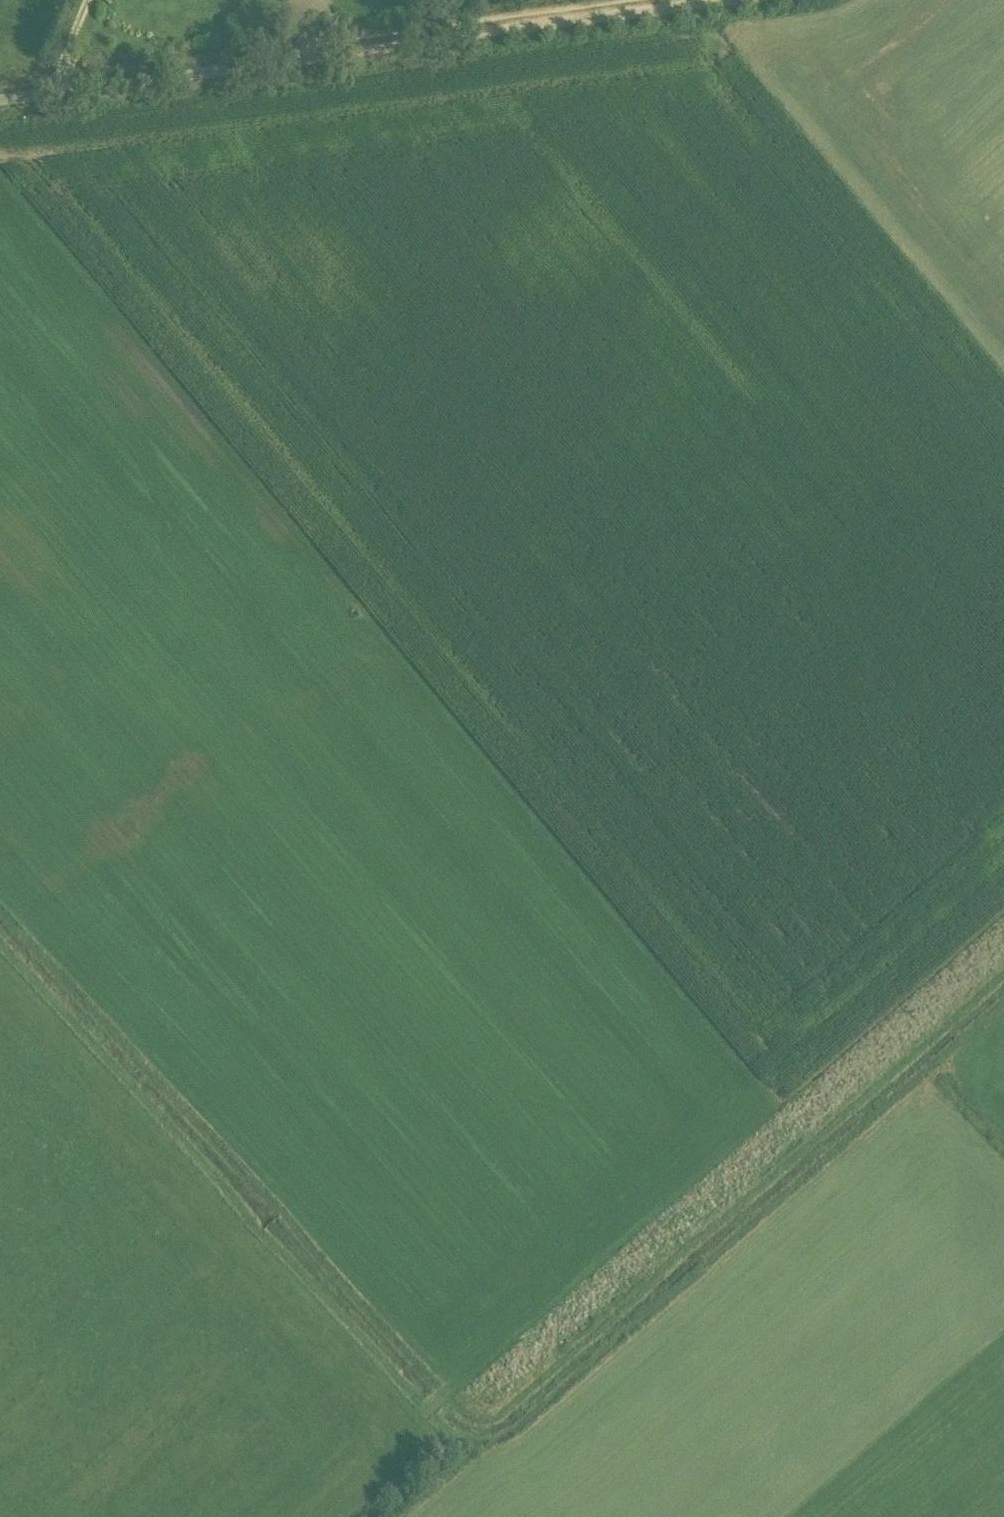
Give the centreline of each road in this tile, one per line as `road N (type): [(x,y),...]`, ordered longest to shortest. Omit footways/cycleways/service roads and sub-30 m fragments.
road 1 (track): [(338,54),(712,0)]
road 2 (unclassified): [(0,98),(338,54)]

